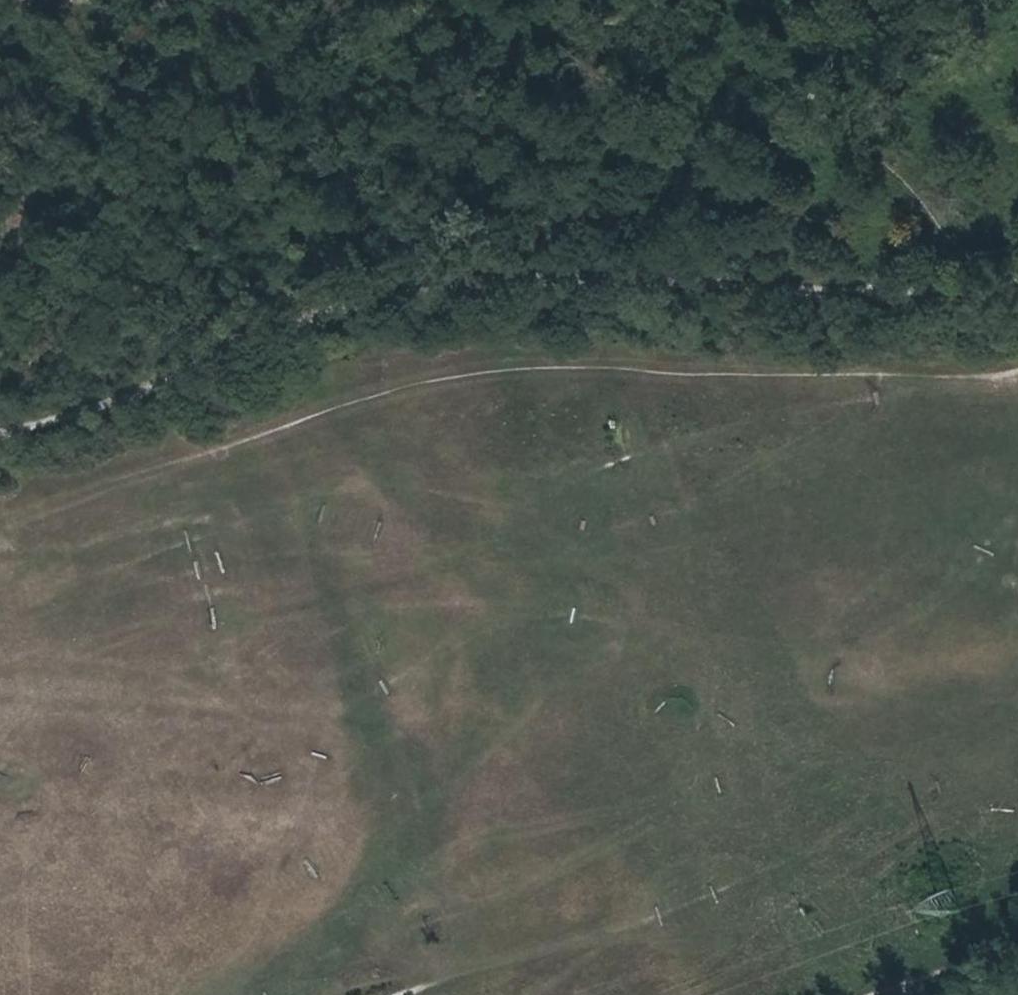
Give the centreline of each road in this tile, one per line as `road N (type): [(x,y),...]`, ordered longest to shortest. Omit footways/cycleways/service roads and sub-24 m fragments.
road 1 (track): [(1017,941),(860,994)]

